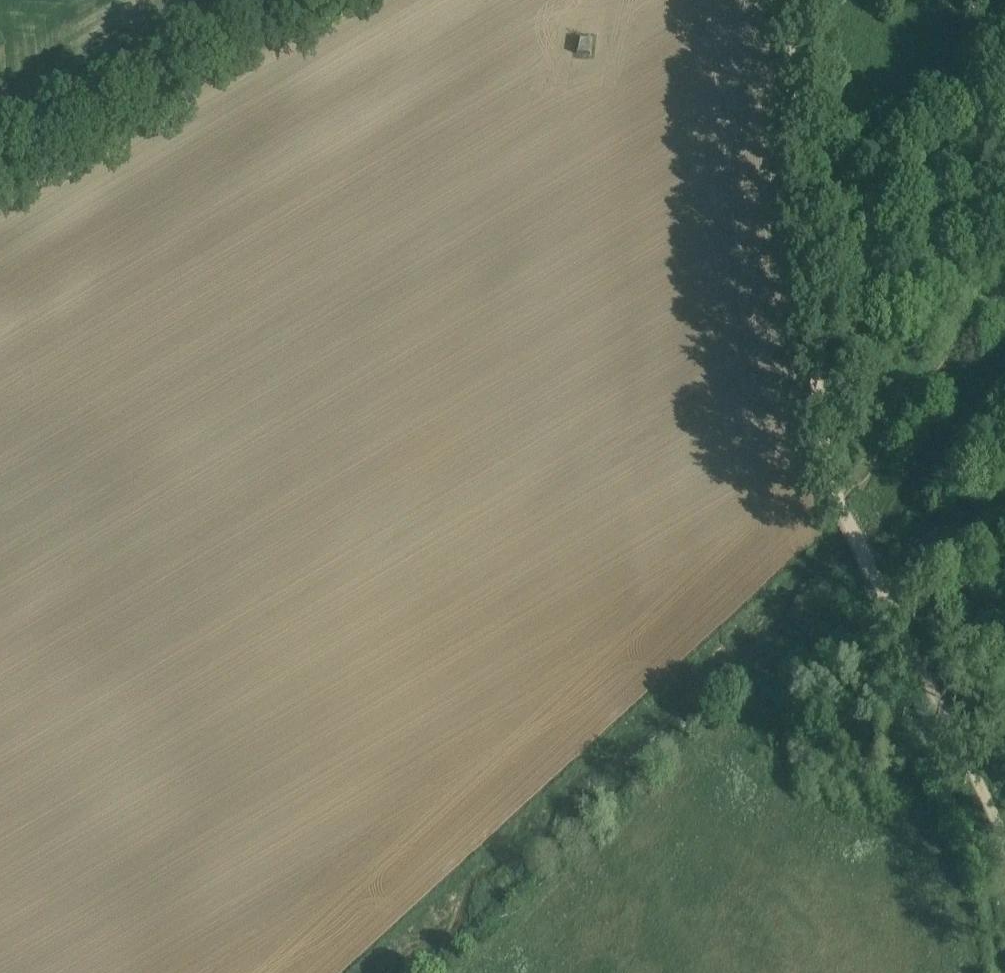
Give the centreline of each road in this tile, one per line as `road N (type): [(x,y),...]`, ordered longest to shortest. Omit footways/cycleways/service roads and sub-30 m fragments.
road 1 (unclassified): [(839,508),(824,443),(781,0)]
road 2 (unclassified): [(0,174),(289,0)]
road 3 (track): [(1004,898),(995,835),(889,604)]
road 4 (track): [(889,604),(939,536),(1004,506)]

